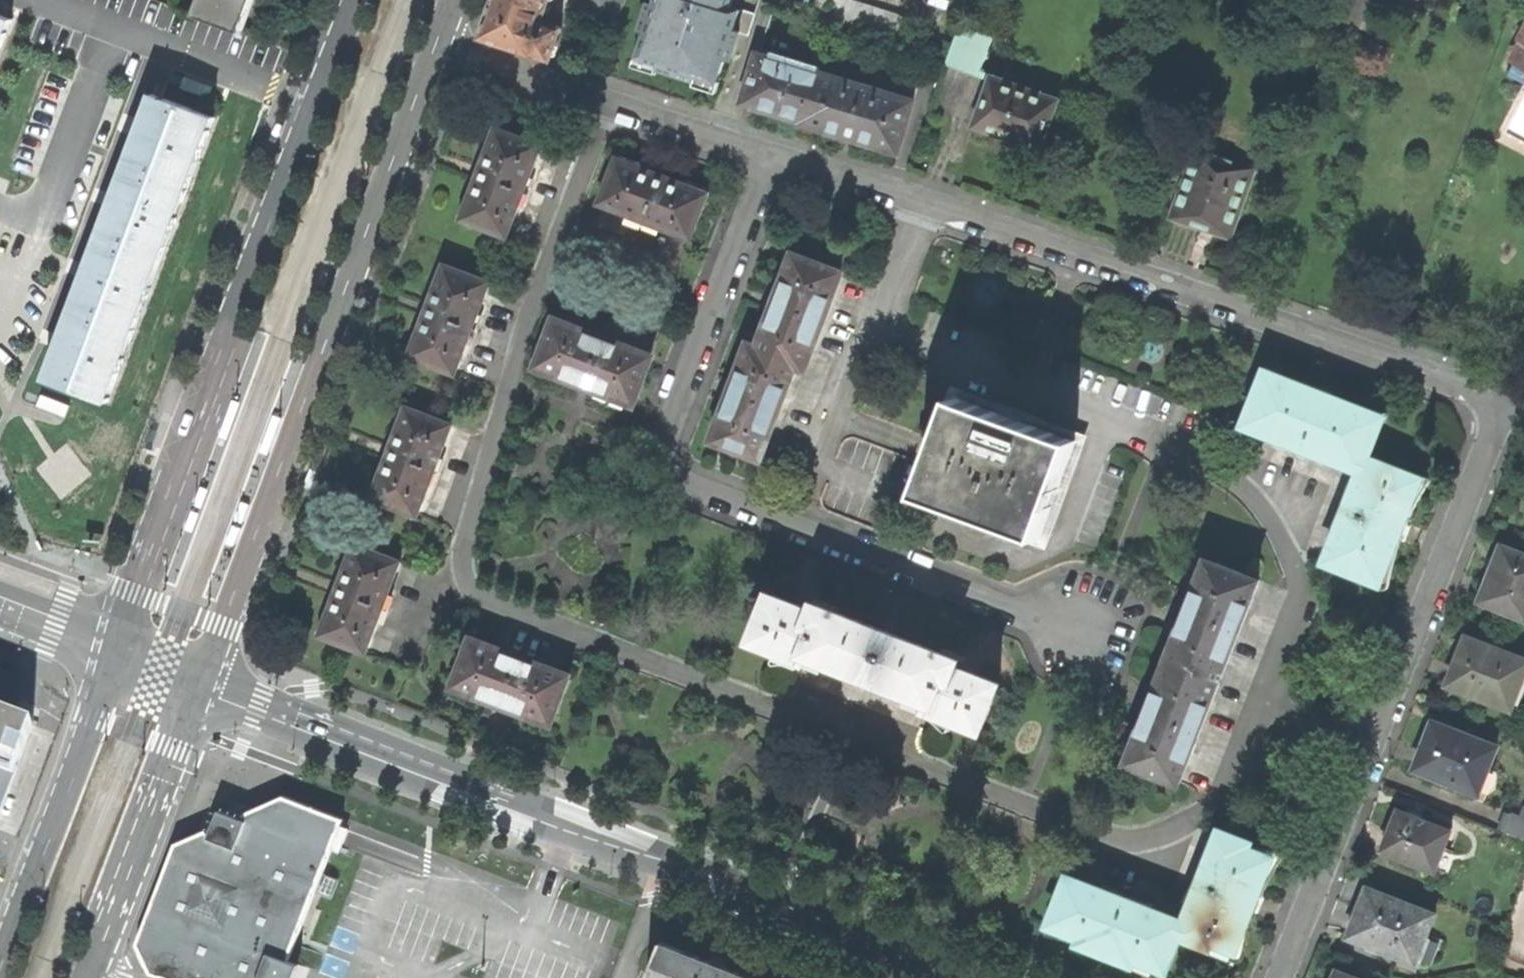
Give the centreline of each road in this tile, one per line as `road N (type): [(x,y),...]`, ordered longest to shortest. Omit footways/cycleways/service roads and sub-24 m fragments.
road 1 (residential): [(772,156),(663,439),(668,468),(688,486),(1117,648)]
road 2 (tertiary): [(949,977),(197,683)]
road 3 (residential): [(1504,402),(772,156)]
road 4 (secondary): [(359,0),(123,644)]
road 5 (secondary): [(197,683),(431,42)]
road 6 (residential): [(1504,402),(1280,977)]
road 7 (residential): [(772,156),(431,42)]
road 8 (secondary): [(123,644),(0,962)]
road 9 (secondary): [(85,971),(197,683)]
road 10 (secondary): [(123,644),(0,597)]

